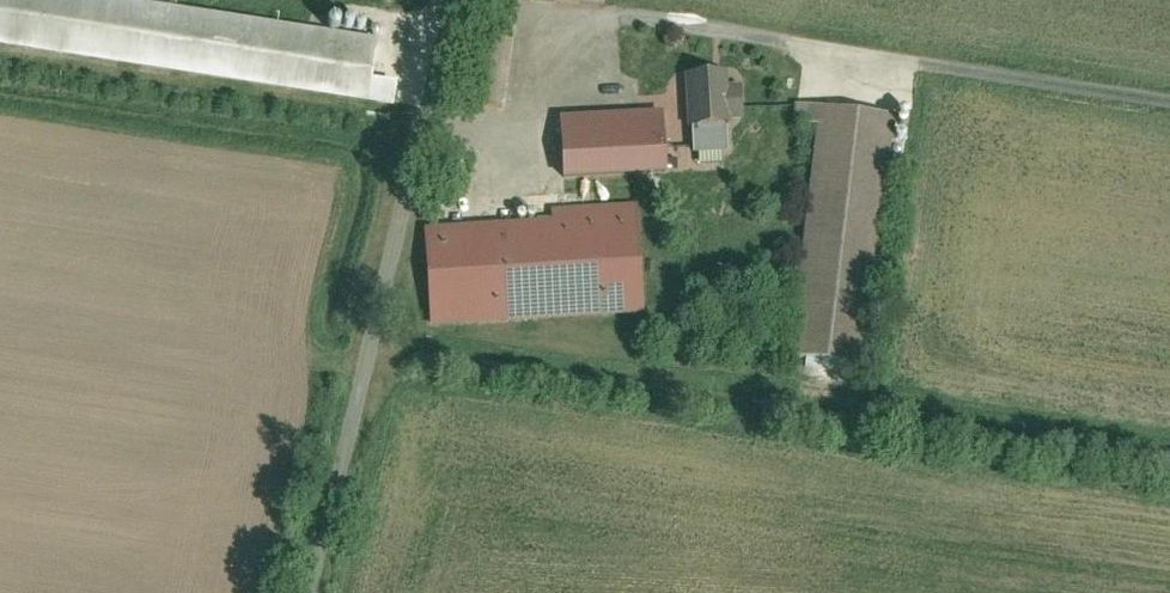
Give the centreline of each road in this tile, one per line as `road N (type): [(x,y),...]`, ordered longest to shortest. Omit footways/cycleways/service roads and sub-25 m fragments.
road 1 (unclassified): [(311,592),(454,0)]

